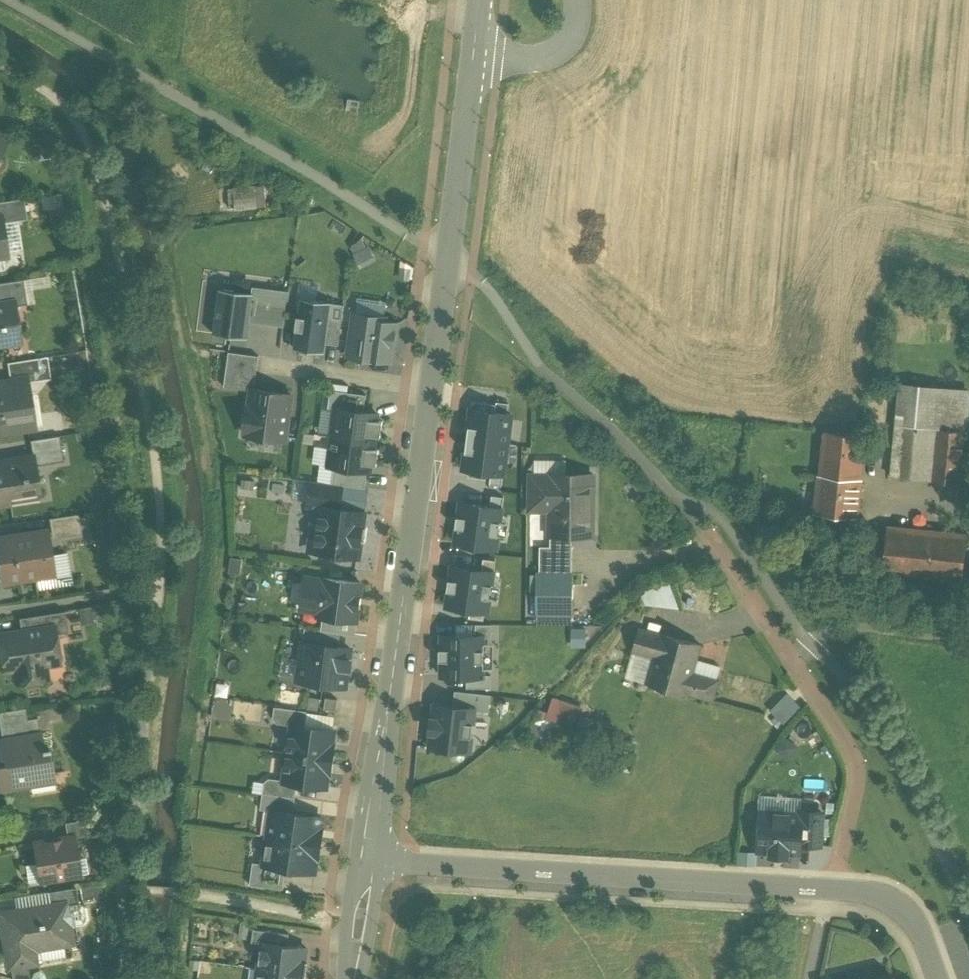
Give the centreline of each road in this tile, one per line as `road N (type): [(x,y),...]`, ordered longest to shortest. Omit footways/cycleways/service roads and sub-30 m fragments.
road 1 (residential): [(372,864),(471,55)]
road 2 (residential): [(834,891),(372,864)]
road 3 (residential): [(834,891),(855,770),(851,741),(690,506)]
road 4 (residential): [(941,978),(911,918),(889,901),(834,891)]
road 5 (unclassified): [(471,55),(537,63),(561,53),(580,0)]

